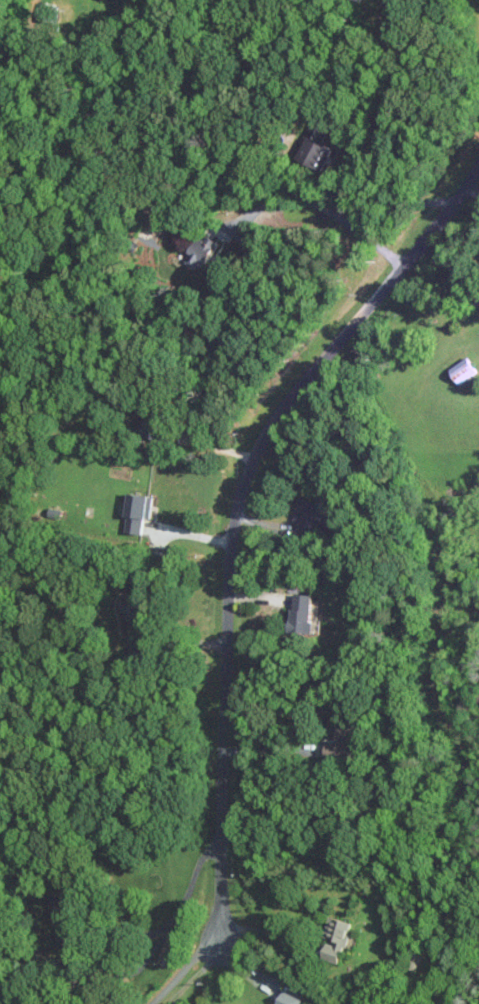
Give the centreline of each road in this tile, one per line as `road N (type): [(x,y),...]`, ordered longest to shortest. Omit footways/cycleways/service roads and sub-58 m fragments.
road 1 (residential): [(478,162),(371,305),(249,446),(233,495),(223,593),(219,945)]

